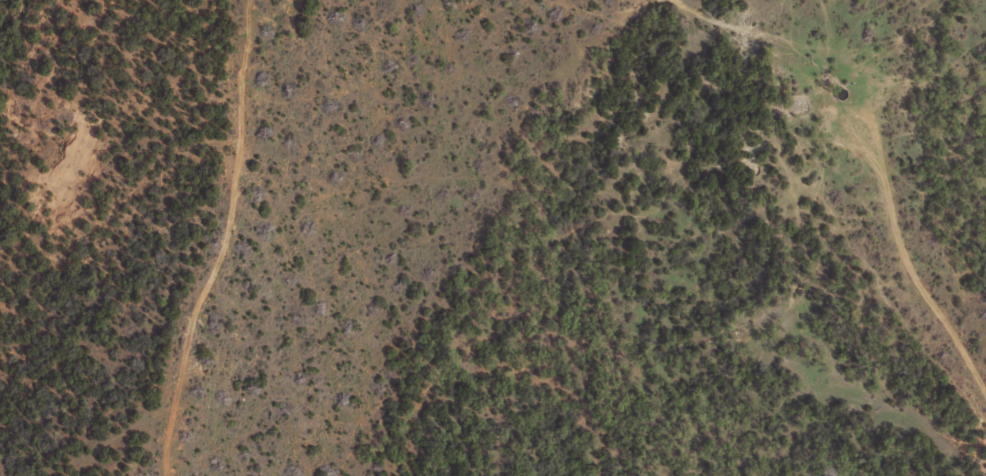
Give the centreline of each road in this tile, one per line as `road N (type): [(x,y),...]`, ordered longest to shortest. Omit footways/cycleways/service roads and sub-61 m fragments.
road 1 (residential): [(985,329),(818,243),(773,167),(612,0)]
road 2 (residential): [(187,0),(215,182),(189,319),(94,475)]
road 3 (residential): [(553,0),(215,182)]
road 4 (residential): [(568,475),(818,243)]

